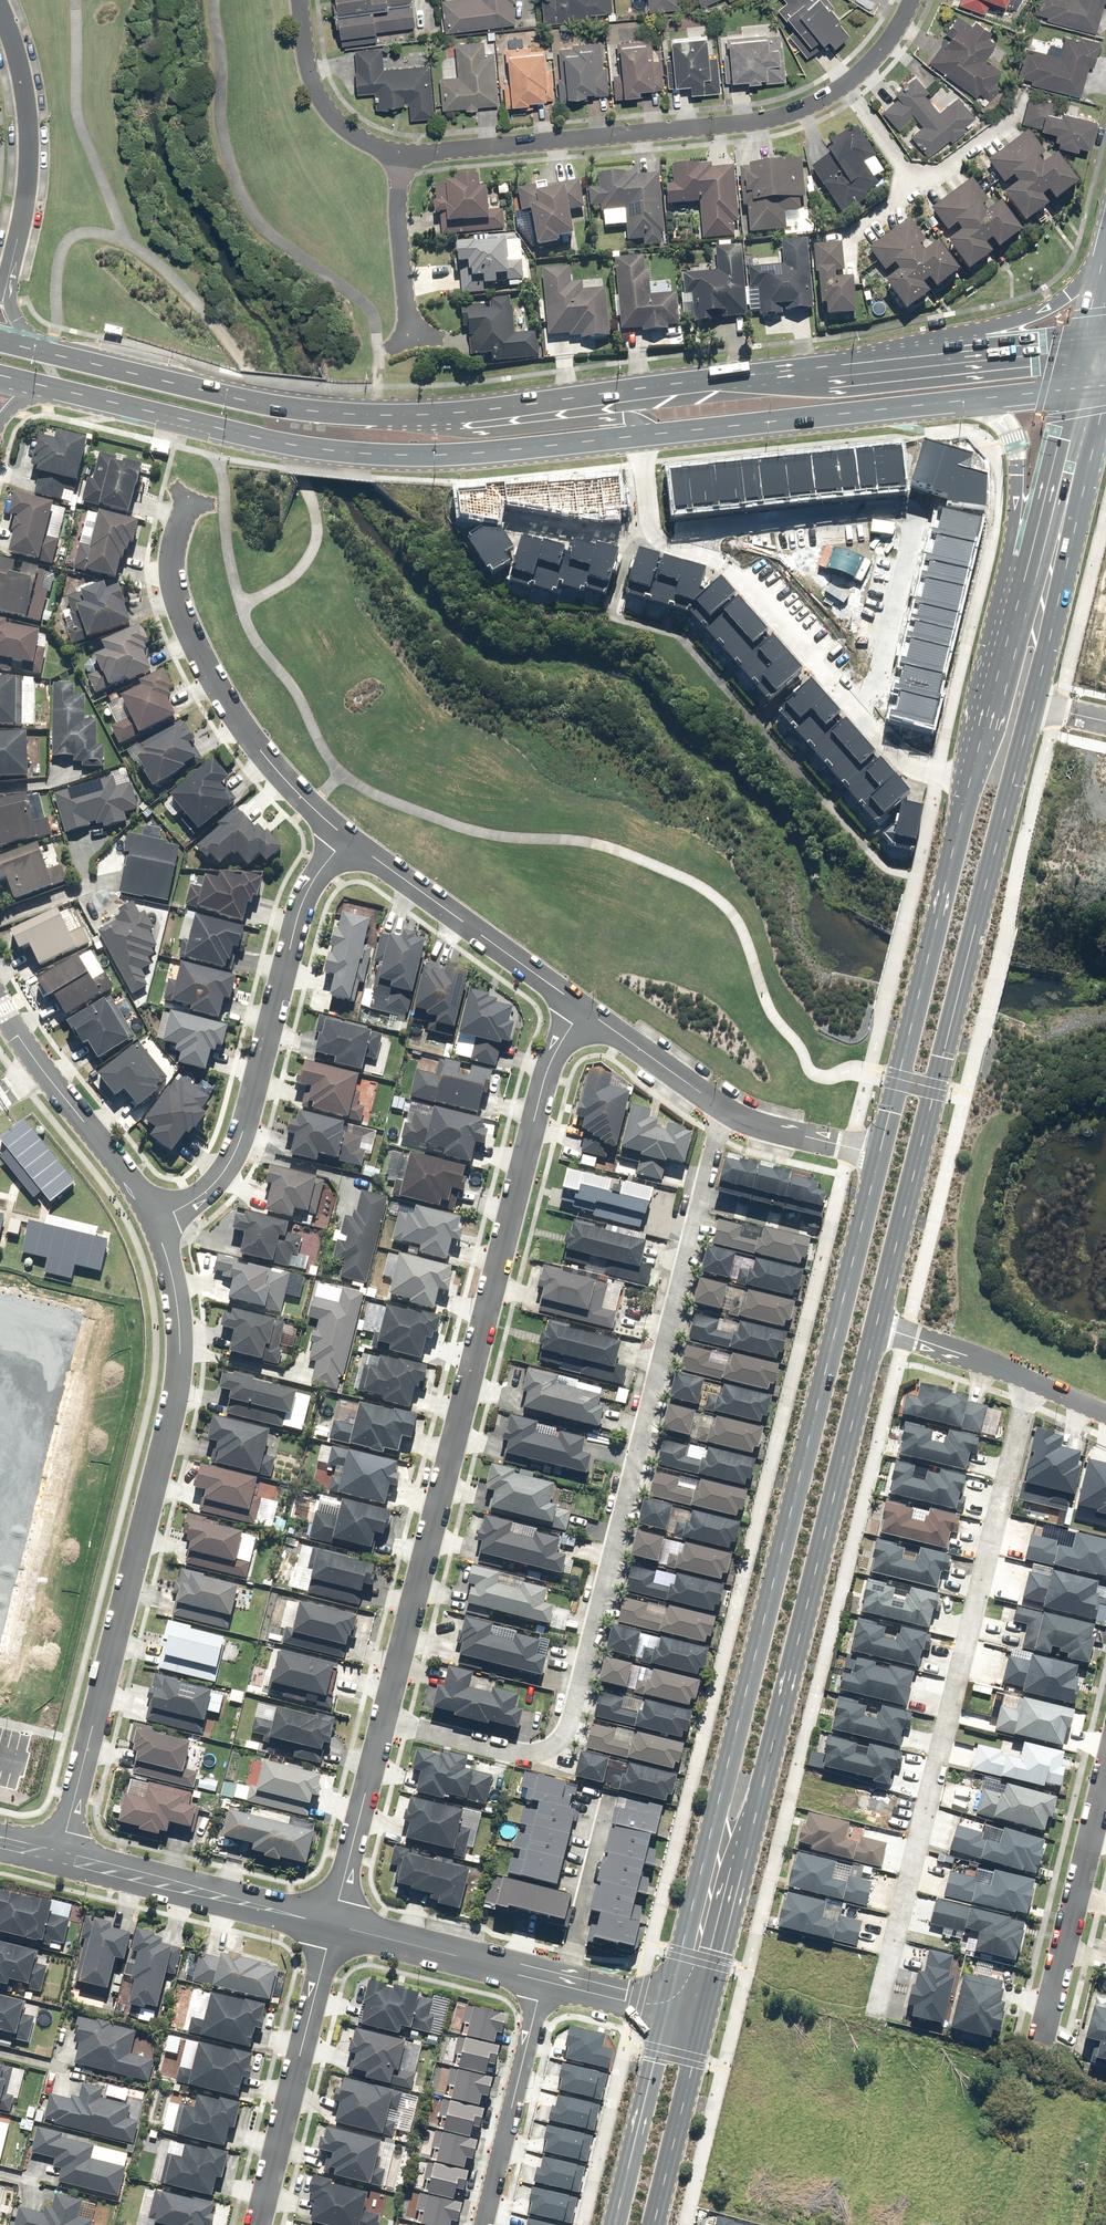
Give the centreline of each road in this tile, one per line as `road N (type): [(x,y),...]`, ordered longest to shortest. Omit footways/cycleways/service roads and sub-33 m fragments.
road 1 (secondary): [(664,2011),(875,1174)]
road 2 (residential): [(384,1721),(532,1756),(563,1740),(724,1109)]
road 3 (residential): [(583,1011),(547,1070),(384,1721)]
road 4 (secondary): [(879,1351),(708,2022)]
road 5 (residential): [(156,1226),(179,1301),(181,1361),(60,1860)]
road 6 (residential): [(1035,1384),(884,2003)]
road 7 (secondary): [(1030,701),(887,1320)]
road 8 (secondary): [(637,436),(439,459),(361,454),(209,432),(43,391)]
road 9 (residential): [(401,155),(765,120),(802,109),(846,87),(876,57),(911,0)]
road 10 (secondary): [(410,419),(715,379),(873,373)]
road 11 (residential): [(156,1226),(231,1164),(302,906),(345,837)]
road 12 (residential): [(844,695),(863,676),(895,527),(890,510),(874,505),(652,532)]
road 13 (residential): [(212,501),(191,499),(183,521),(173,575),(181,609),(236,719),(345,837)]
road 14 (secondary): [(28,347),(251,401),(410,419)]
road 15 (secondary): [(889,1127),(971,793)]
road 16 (secondary): [(971,401),(637,436)]
road 17 (residential): [(260,2224),(333,1929)]
road 18 (residential): [(345,837),(583,1011)]
road 19 (residential): [(60,1860),(333,1929)]
road 20 (residential): [(8,283),(29,130),(24,77),(0,8)]
road 21 (residential): [(1105,1777),(1041,2044)]
road 22 (secondary): [(873,373),(1053,305),(1105,243)]
road 23 (residential): [(0,1003),(156,1226)]
road 24 (secondary): [(1093,445),(1030,701)]
road 25 (residential): [(652,532),(730,572),(844,695)]
road 26 (residential): [(543,1982),(484,2224)]
road 27 (secondary): [(410,419),(474,434),(617,420),(633,425),(637,436)]
road 28 (secondary): [(873,373),(1099,344)]
road 29 (secondary): [(613,2224),(664,2011)]
road 30 (residential): [(333,1929),(543,1982)]
road 31 (secondary): [(971,793),(1022,584)]
road 32 (residential): [(384,1721),(333,1929)]
road 33 (secondary): [(1022,584),(1060,435),(1088,384)]
road 34 (secondary): [(708,2022),(661,2224)]
road 35 (secondary): [(1022,584),(1014,437),(971,401)]
road 36 (residential): [(300,0),(307,66),(320,100),(368,144),(401,155)]
road 37 (residential): [(583,1011),(724,1109)]
road 38 (residential): [(410,320),(401,155)]
road 39 (residential): [(844,695),(907,766),(971,793)]
road 40 (residential): [(652,532),(616,536),(518,513)]
road 41 (residential): [(912,1343),(1035,1384)]
road 42 (residential): [(543,1982),(664,2011)]

